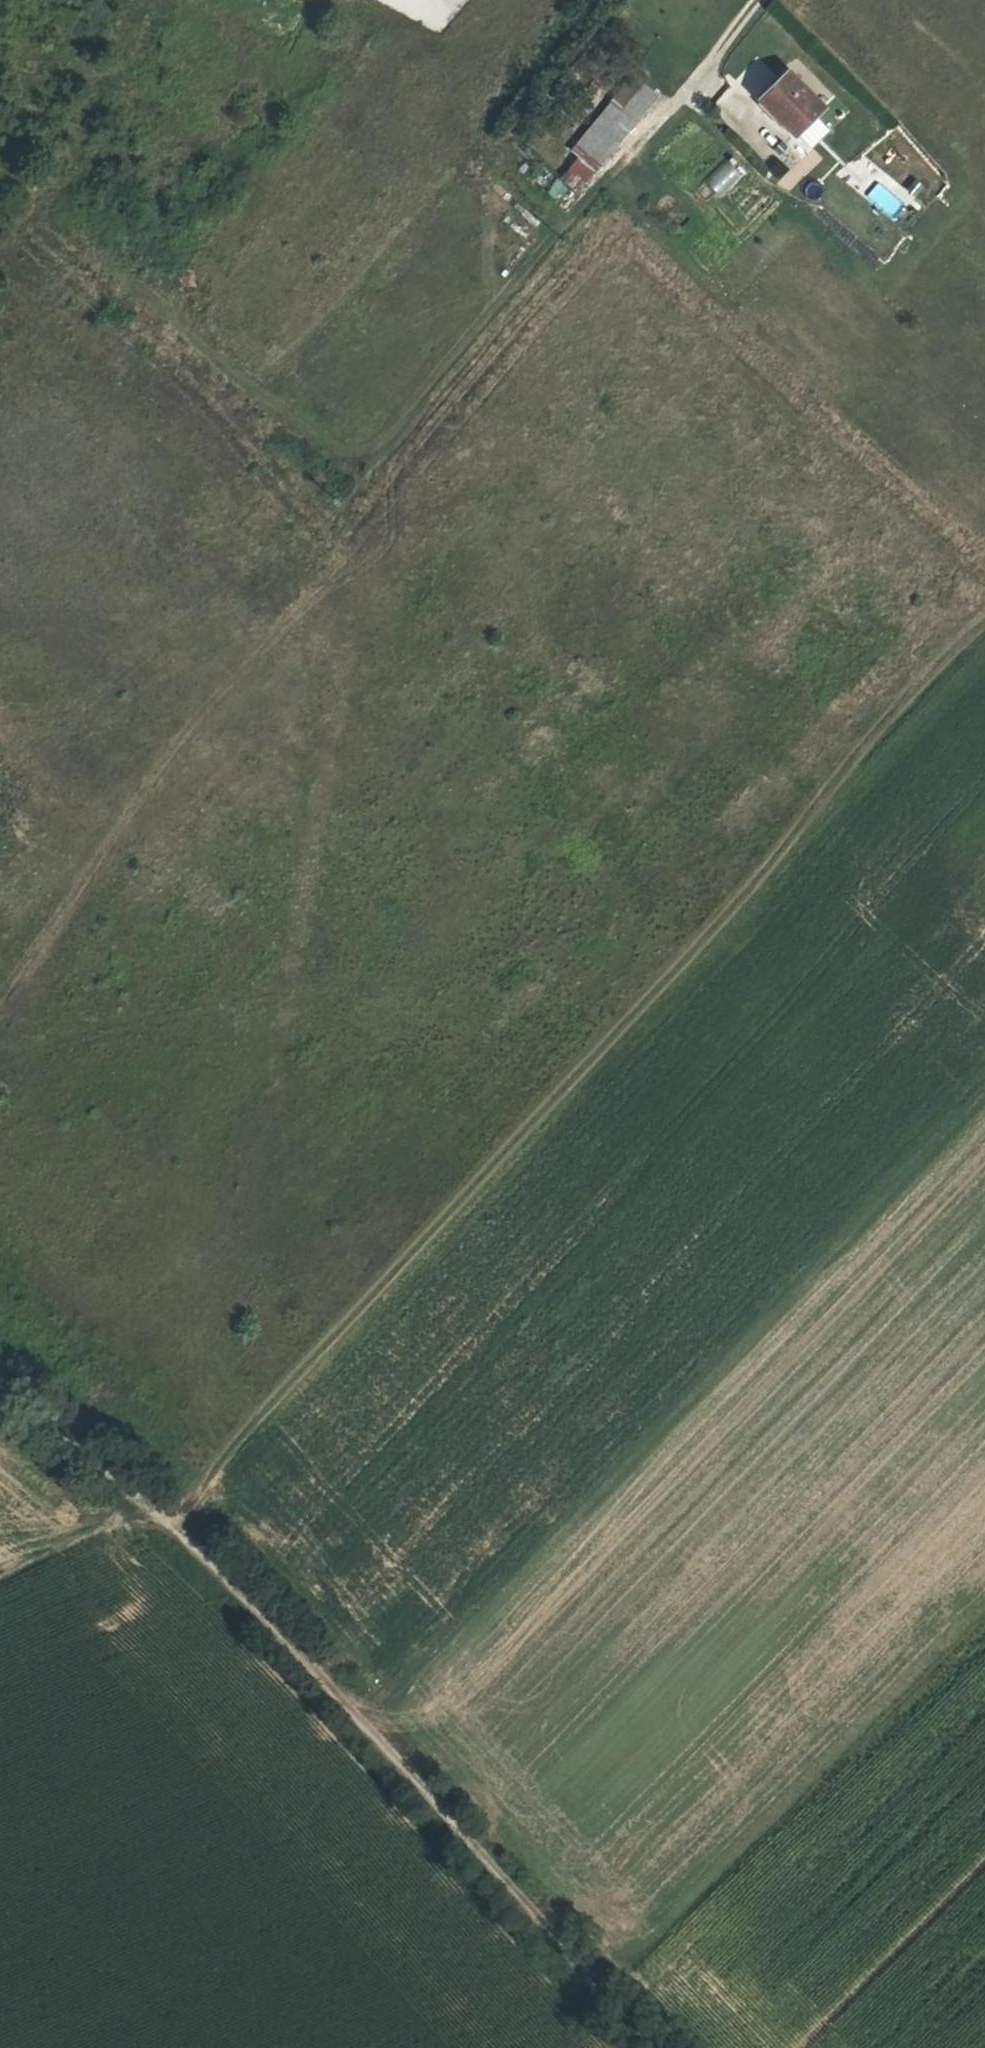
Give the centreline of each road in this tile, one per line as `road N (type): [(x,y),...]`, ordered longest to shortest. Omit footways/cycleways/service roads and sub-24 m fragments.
road 1 (track): [(761,0),(379,450),(354,461),(298,442),(39,190)]
road 2 (track): [(650,2047),(206,1557),(0,1387)]

